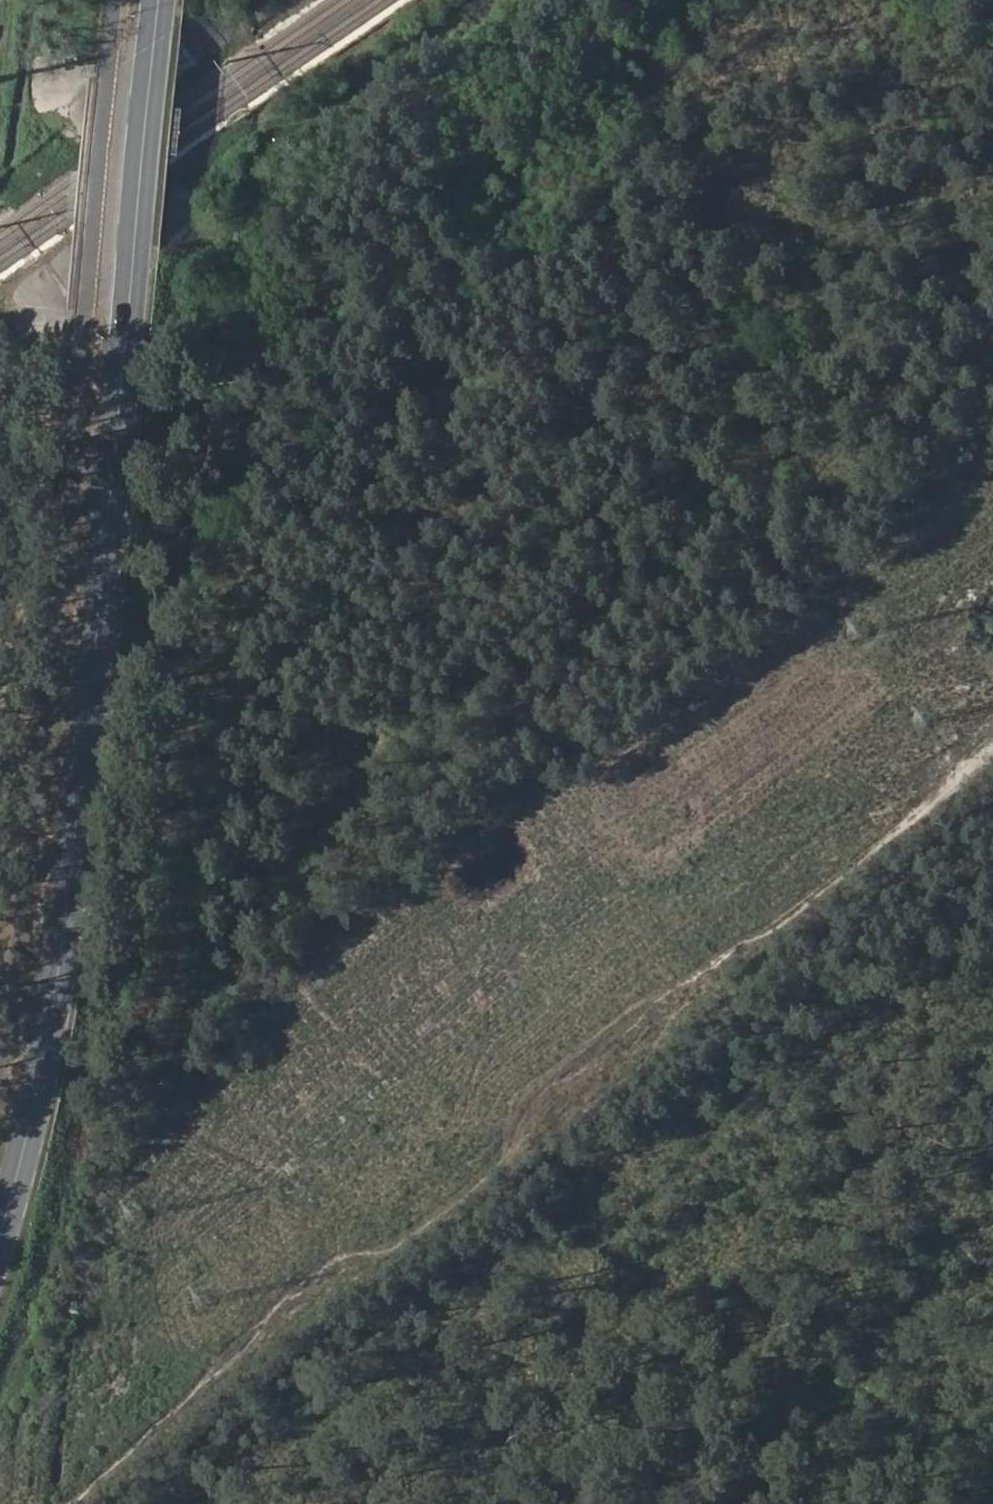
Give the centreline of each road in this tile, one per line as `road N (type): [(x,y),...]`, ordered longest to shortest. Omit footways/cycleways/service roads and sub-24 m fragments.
road 1 (secondary): [(0,1218),(52,1007),(88,711),(148,43)]
road 2 (track): [(992,766),(73,1503)]

